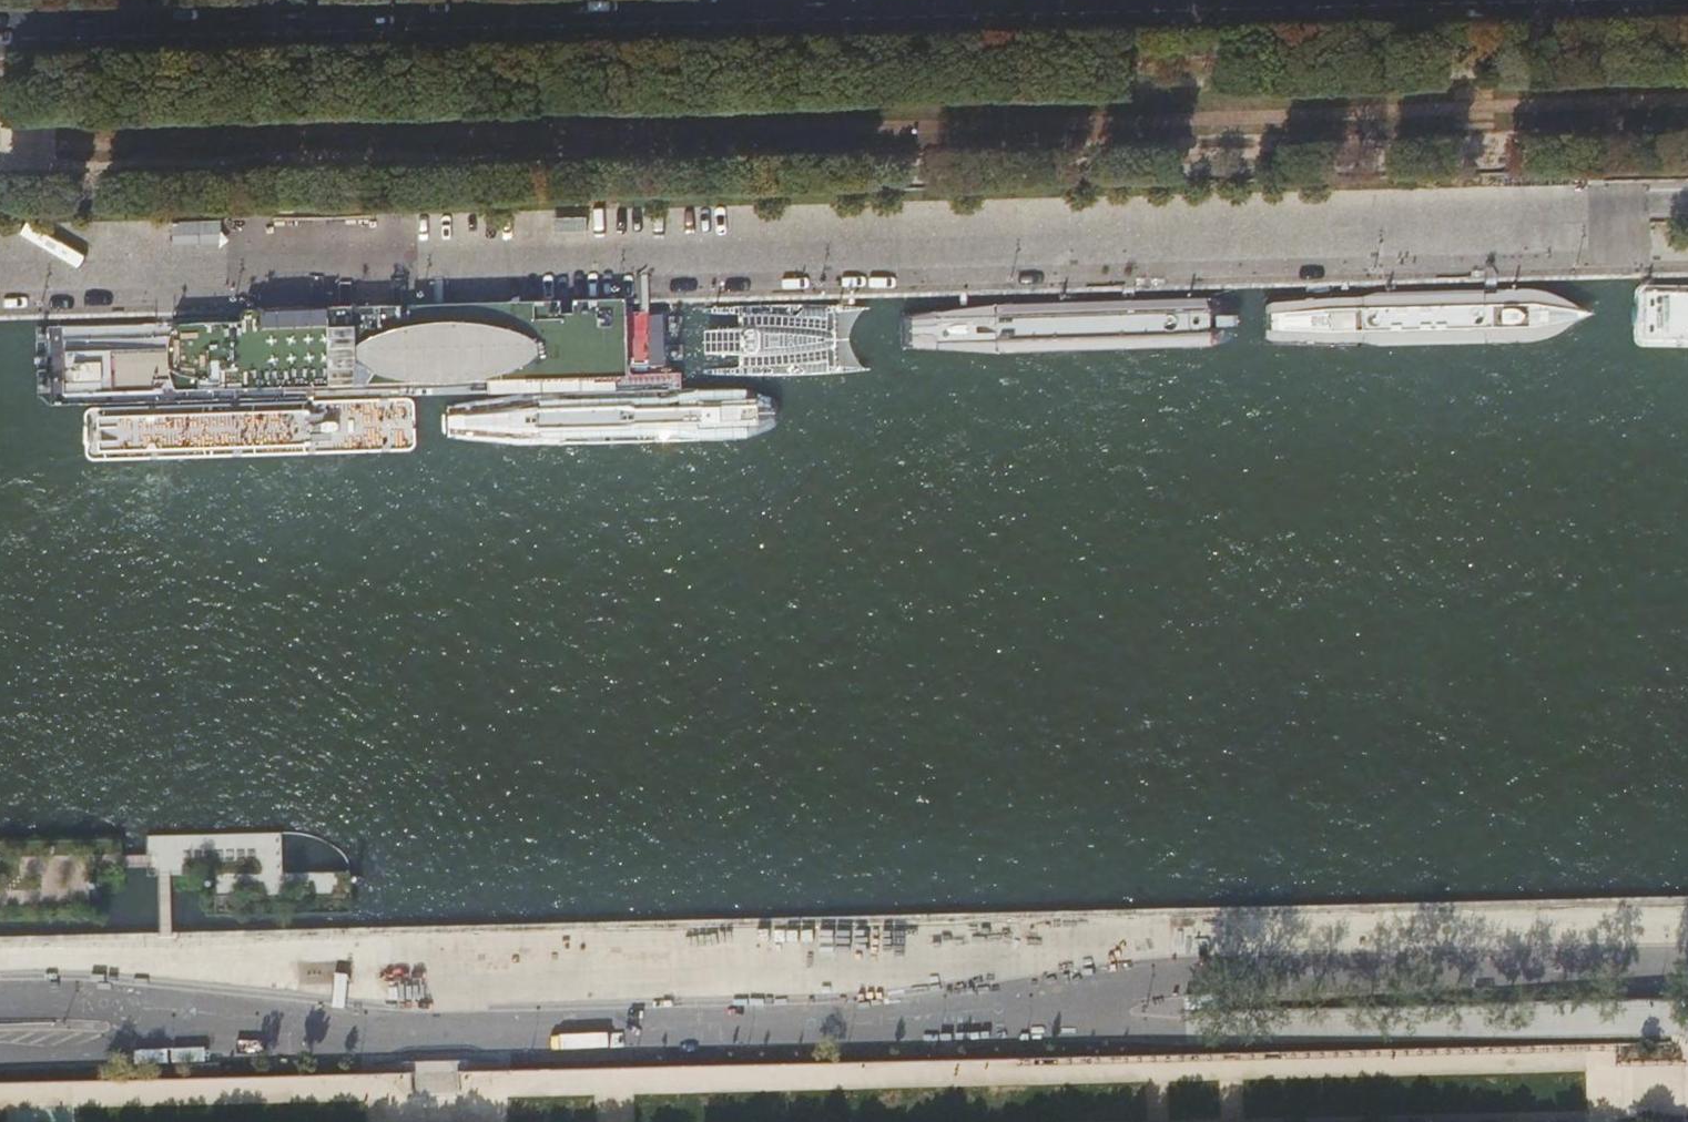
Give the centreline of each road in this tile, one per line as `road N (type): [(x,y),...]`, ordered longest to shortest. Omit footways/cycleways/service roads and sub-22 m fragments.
road 1 (tertiary): [(633,26),(1485,0)]
road 2 (tertiary): [(0,35),(633,26)]

